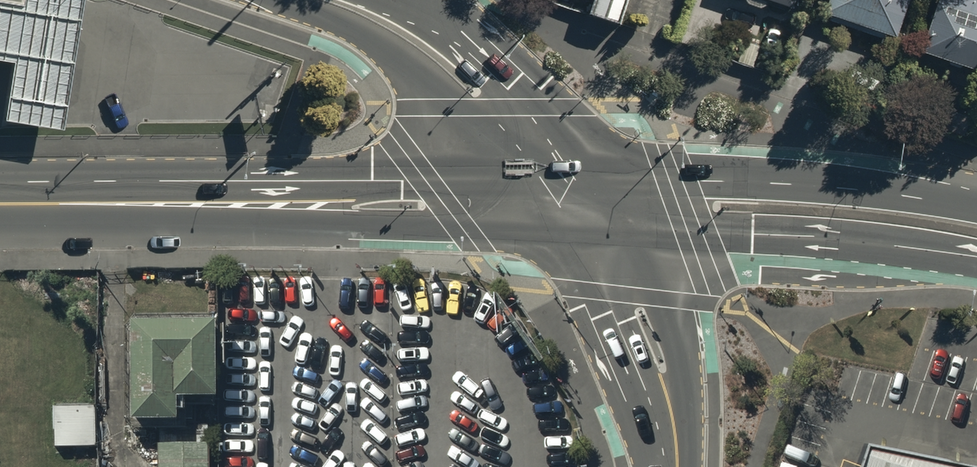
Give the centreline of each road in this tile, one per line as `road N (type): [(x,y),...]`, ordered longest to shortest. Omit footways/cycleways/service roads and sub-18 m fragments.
road 1 (primary): [(550,232),(220,222),(100,204)]
road 2 (primary): [(100,204),(219,180),(505,178)]
road 3 (primary): [(594,179),(824,184),(976,206)]
road 4 (primary): [(976,258),(630,238)]
road 5 (tertiary): [(505,178),(382,44),(279,0)]
road 6 (tertiary): [(656,466),(601,312),(550,232)]
road 7 (tertiary): [(630,238),(666,299),(682,349),(691,466)]
road 8 (tertiary): [(447,27),(517,82),(594,179)]

